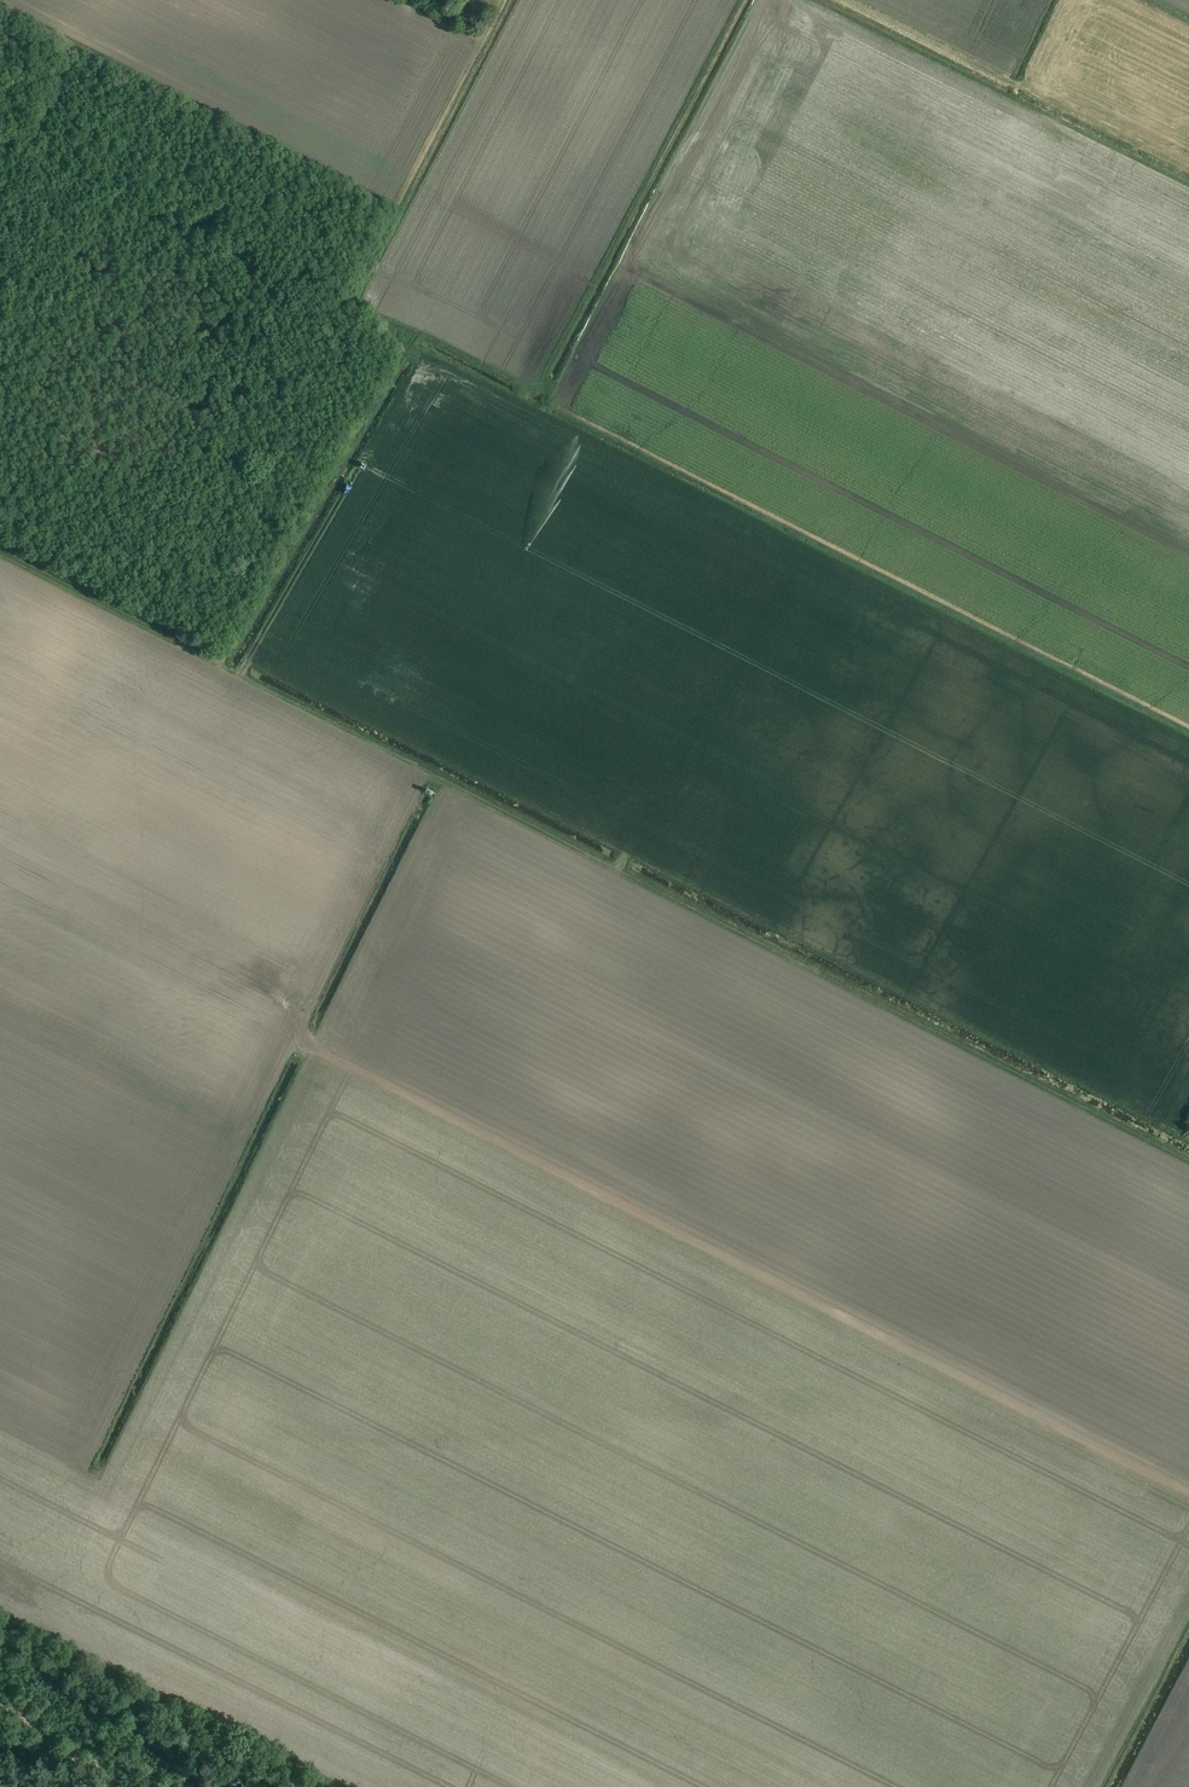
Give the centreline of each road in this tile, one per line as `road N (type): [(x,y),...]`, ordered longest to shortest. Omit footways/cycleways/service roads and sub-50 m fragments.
road 1 (track): [(0,1627),(252,1754)]
road 2 (track): [(836,0),(1048,101)]

